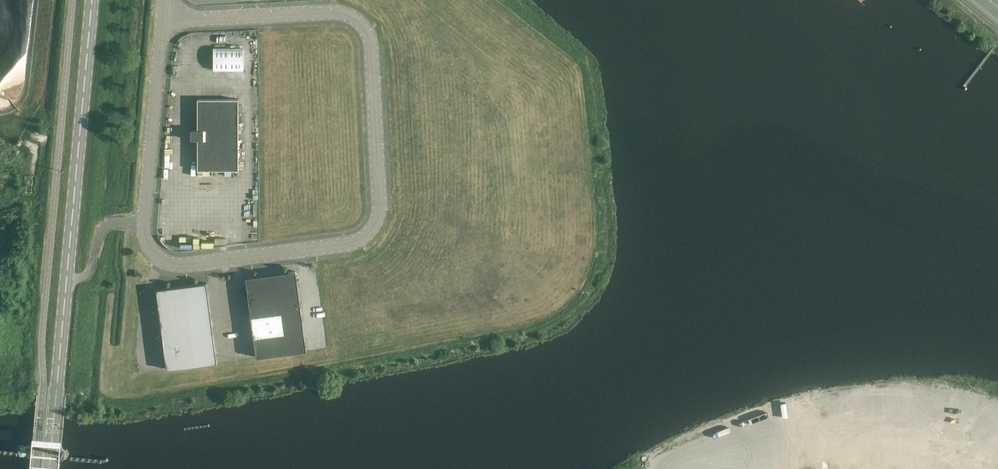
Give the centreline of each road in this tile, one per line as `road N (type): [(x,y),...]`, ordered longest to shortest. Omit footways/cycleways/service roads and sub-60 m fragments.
road 1 (unclassified): [(163,21),(144,232),(157,258),(186,266),(352,245),(373,230),(371,41),(354,17),(330,11)]
road 2 (secondary): [(51,468),(91,0)]
road 3 (unclassified): [(330,11),(163,21)]

